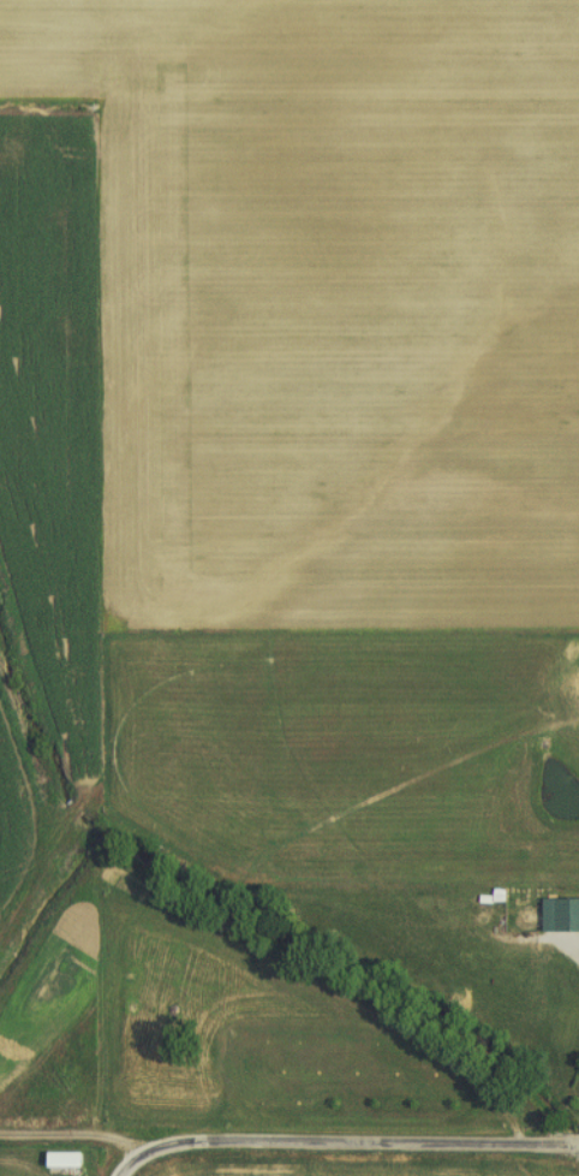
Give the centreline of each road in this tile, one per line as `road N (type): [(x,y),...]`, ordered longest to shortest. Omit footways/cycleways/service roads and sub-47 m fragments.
road 1 (residential): [(124,1175),(155,1148),(213,1135),(578,1140)]

